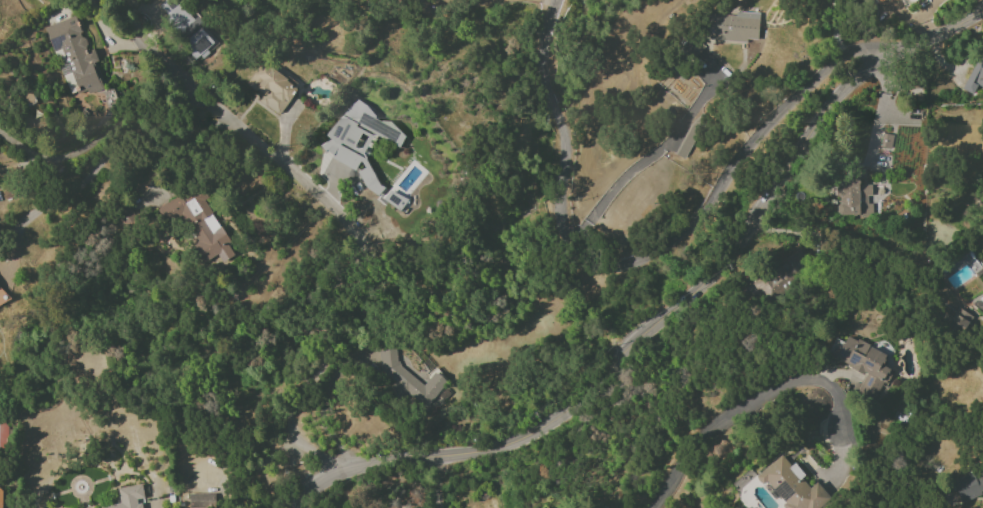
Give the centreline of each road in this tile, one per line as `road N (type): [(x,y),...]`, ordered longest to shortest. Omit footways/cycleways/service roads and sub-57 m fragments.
road 1 (tertiary): [(982,9),(879,65),(844,95),(727,260),(557,419),(474,453),(359,468),(322,483),(298,507)]
road 2 (residential): [(322,483),(299,449),(310,389),(352,273),(347,225),(153,60),(113,0)]

